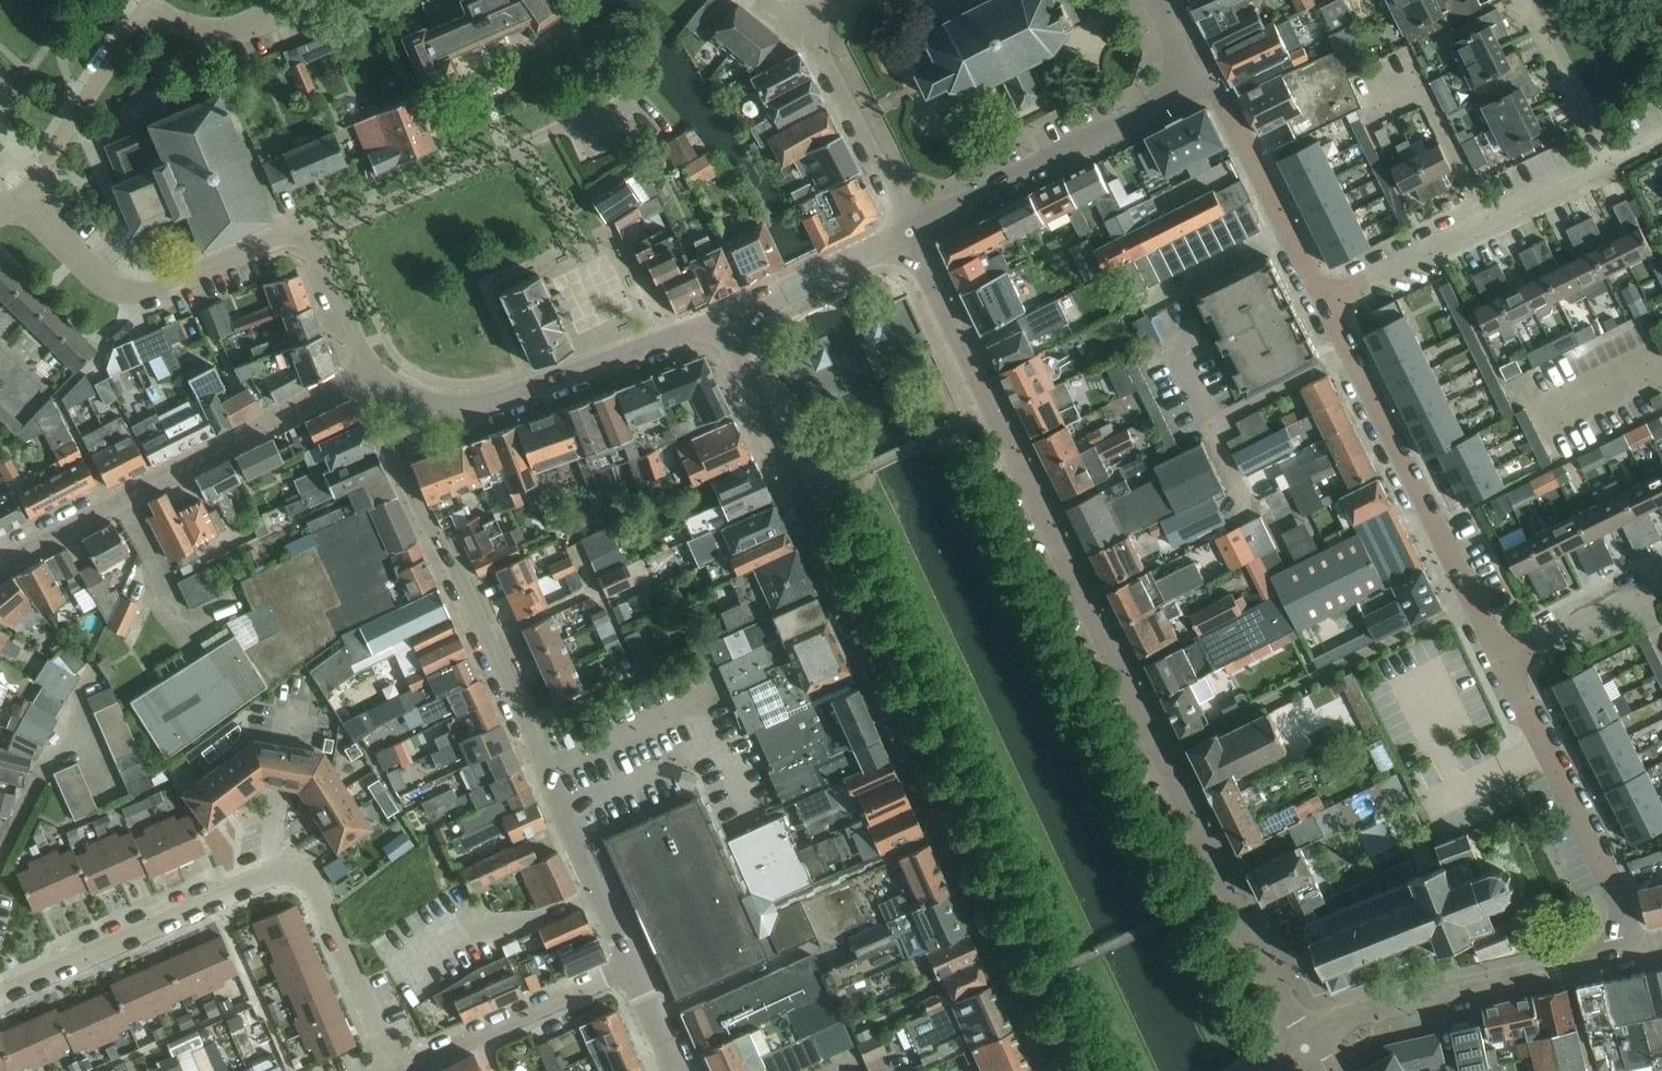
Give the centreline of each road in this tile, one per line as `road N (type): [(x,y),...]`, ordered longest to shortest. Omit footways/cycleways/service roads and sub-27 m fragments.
road 1 (residential): [(910,231),(1223,887),(1280,1001),(1307,1037)]
road 2 (residential): [(1065,1070),(725,318)]
road 3 (residential): [(371,373),(391,414),(399,468),(546,772)]
road 4 (unclassified): [(0,564),(371,373)]
road 5 (residential): [(1504,662),(1324,297)]
road 6 (residential): [(22,201),(144,12),(215,32),(296,0)]
road 7 (unclassified): [(725,318),(489,401),(446,406),(371,373)]
road 8 (unclassified): [(311,237),(572,119),(585,124),(635,104)]
road 9 (tertiary): [(1307,1037),(1362,1011),(1632,953)]
road 10 (residential): [(311,237),(132,291),(98,276),(22,201)]
road 11 (residential): [(1324,297),(1611,157)]
road 12 (residential): [(1632,953),(1613,884),(1504,662)]
road 13 (unclassified): [(910,231),(1164,99),(1182,75)]
road 14 (residential): [(0,991),(268,873)]
road 15 (residential): [(1324,297),(1221,94),(1182,75)]
road 16 (unclassified): [(396,1067),(633,968)]
road 17 (residential): [(268,873),(295,872),(315,887),(396,1067)]
road 18 (unclassified): [(910,231),(804,14)]
road 19 (residential): [(0,850),(60,738),(83,731),(112,799)]
road 20 (residential): [(633,968),(546,772)]
road 21 (unclassified): [(725,318),(910,231)]
road 22 (residential): [(1611,157),(1527,0)]
road 23 (residential): [(1504,662),(1661,584)]
road 24 (unclassified): [(371,373),(311,237)]
road 25 (residential): [(268,873),(288,745)]

